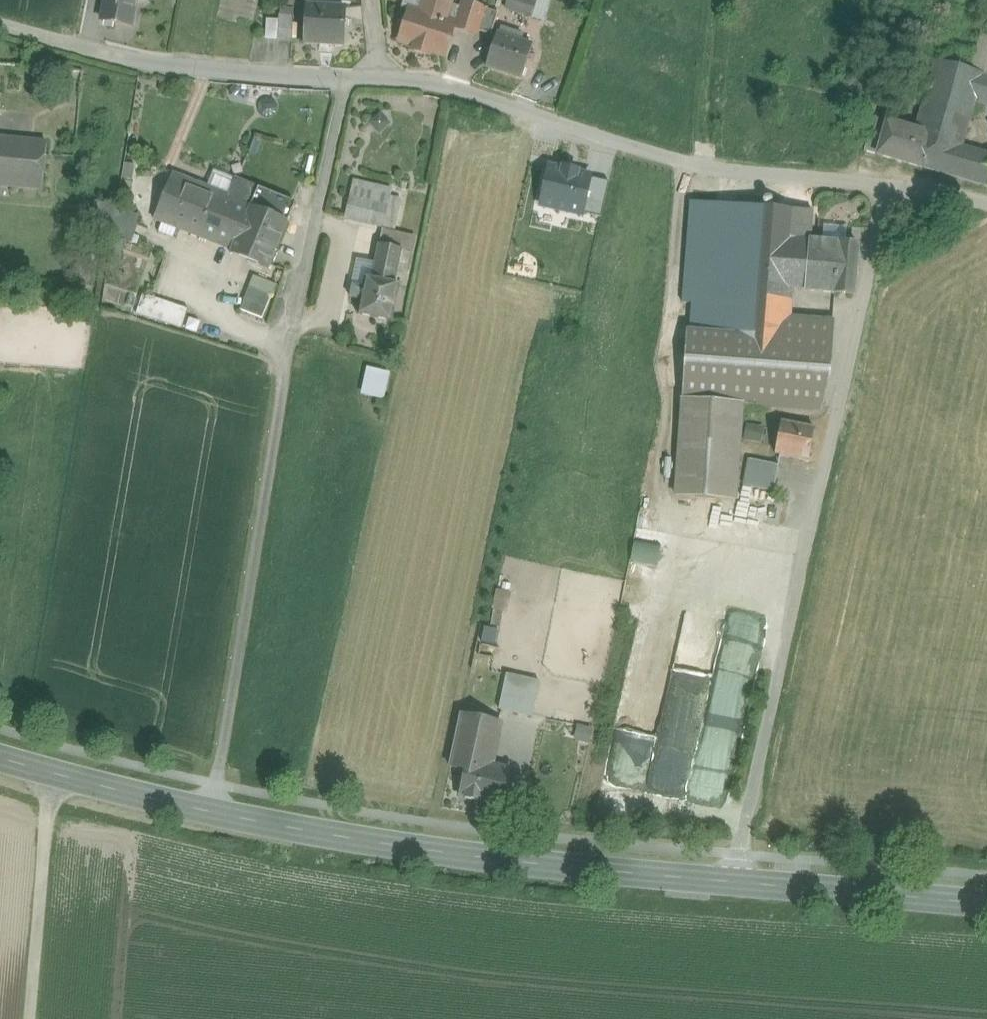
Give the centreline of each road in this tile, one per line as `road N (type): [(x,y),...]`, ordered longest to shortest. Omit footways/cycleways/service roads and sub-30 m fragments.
road 1 (unclassified): [(986,203),(665,163),(417,81),(140,63),(0,26)]
road 2 (secondary): [(52,774),(505,860),(986,908)]
road 3 (track): [(890,186),(729,882)]
road 4 (unclassified): [(52,774),(35,1018)]

